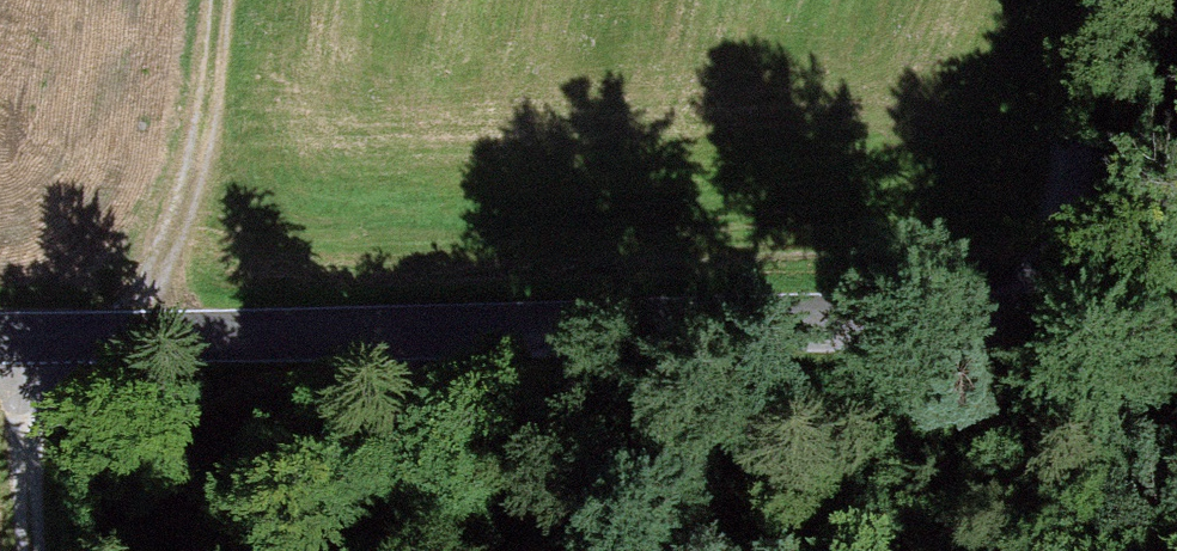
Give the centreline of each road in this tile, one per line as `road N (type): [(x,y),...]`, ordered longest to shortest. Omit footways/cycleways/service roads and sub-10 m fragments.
road 1 (tertiary): [(0,339),(429,332),(1033,305),(1176,318)]
road 2 (track): [(151,334),(199,186),(233,0)]
road 3 (track): [(1033,305),(1096,0)]
road 4 (track): [(429,332),(421,437),(341,532),(336,550)]
road 5 (track): [(42,338),(46,550)]

